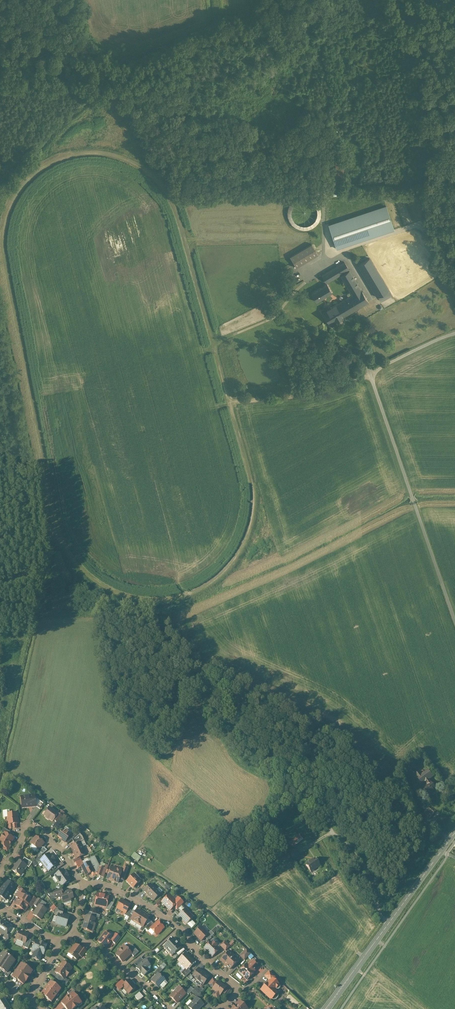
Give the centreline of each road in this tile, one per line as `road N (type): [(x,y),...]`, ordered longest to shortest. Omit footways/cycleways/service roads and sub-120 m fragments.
road 1 (track): [(215,150),(149,123),(119,87),(62,65),(24,23),(0,14)]
road 2 (track): [(312,1008),(205,907),(128,858)]
road 3 (track): [(230,401),(323,392),(454,333)]
road 4 (residential): [(214,1008),(235,993),(236,981),(180,925),(134,893),(86,880)]
road 5 (secondary): [(326,1008),(454,832)]
road 6 (residential): [(86,880),(59,840),(33,821),(0,870)]
road 7 (residential): [(74,930),(170,1008)]

